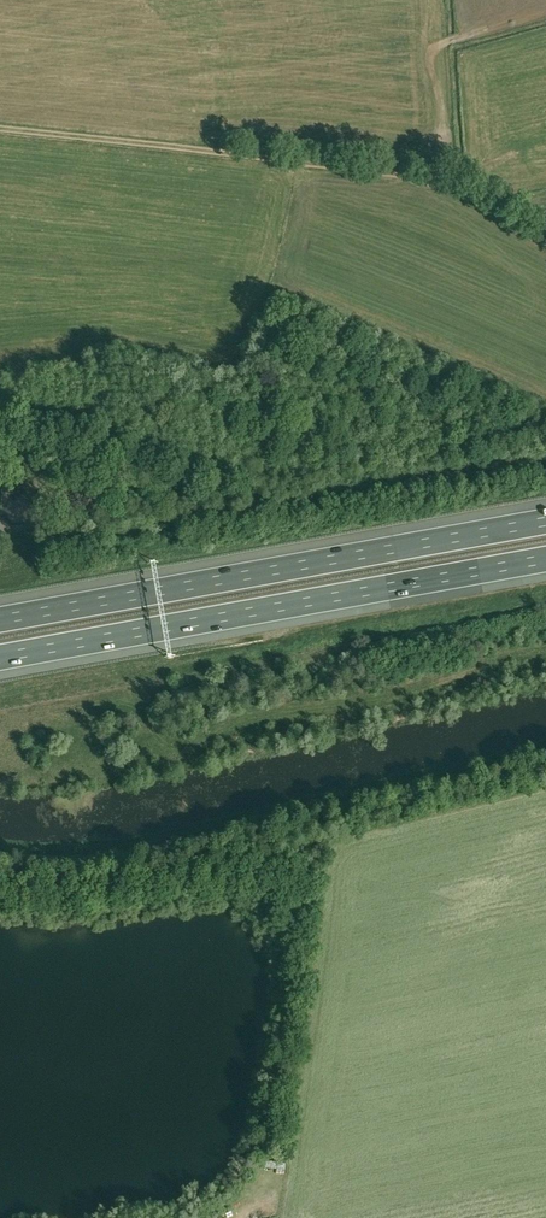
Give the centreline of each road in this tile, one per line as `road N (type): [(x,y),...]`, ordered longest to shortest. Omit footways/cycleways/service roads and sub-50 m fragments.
road 1 (motorway): [(545,520),(0,619)]
road 2 (motorway): [(0,657),(545,558)]

